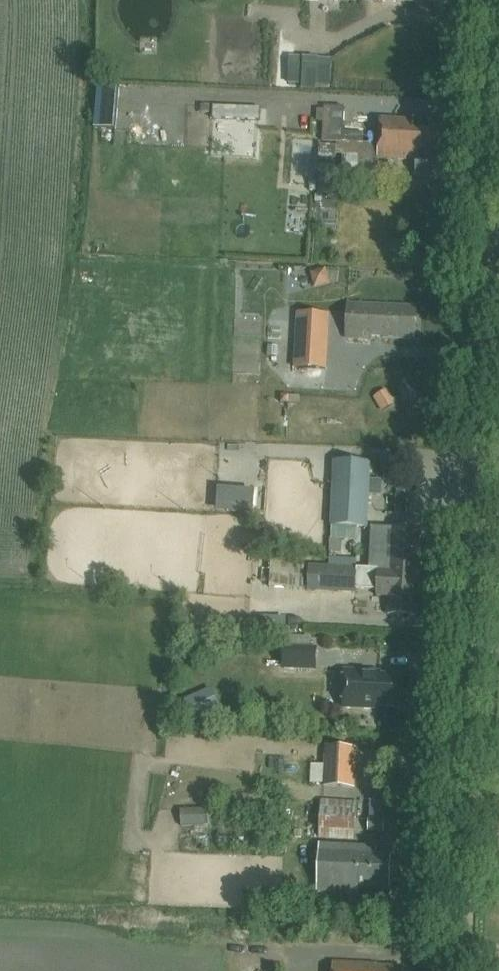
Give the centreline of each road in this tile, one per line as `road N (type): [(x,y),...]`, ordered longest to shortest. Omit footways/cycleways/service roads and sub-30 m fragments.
road 1 (unclassified): [(452,947),(490,0)]

